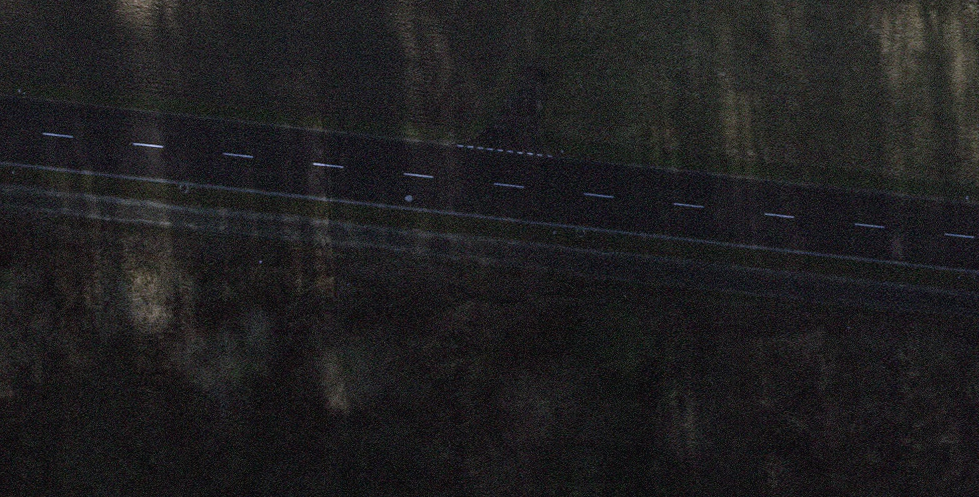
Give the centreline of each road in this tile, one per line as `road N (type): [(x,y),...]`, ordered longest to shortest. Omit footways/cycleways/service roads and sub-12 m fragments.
road 1 (tertiary): [(978,249),(0,134)]
road 2 (track): [(0,195),(978,303)]

